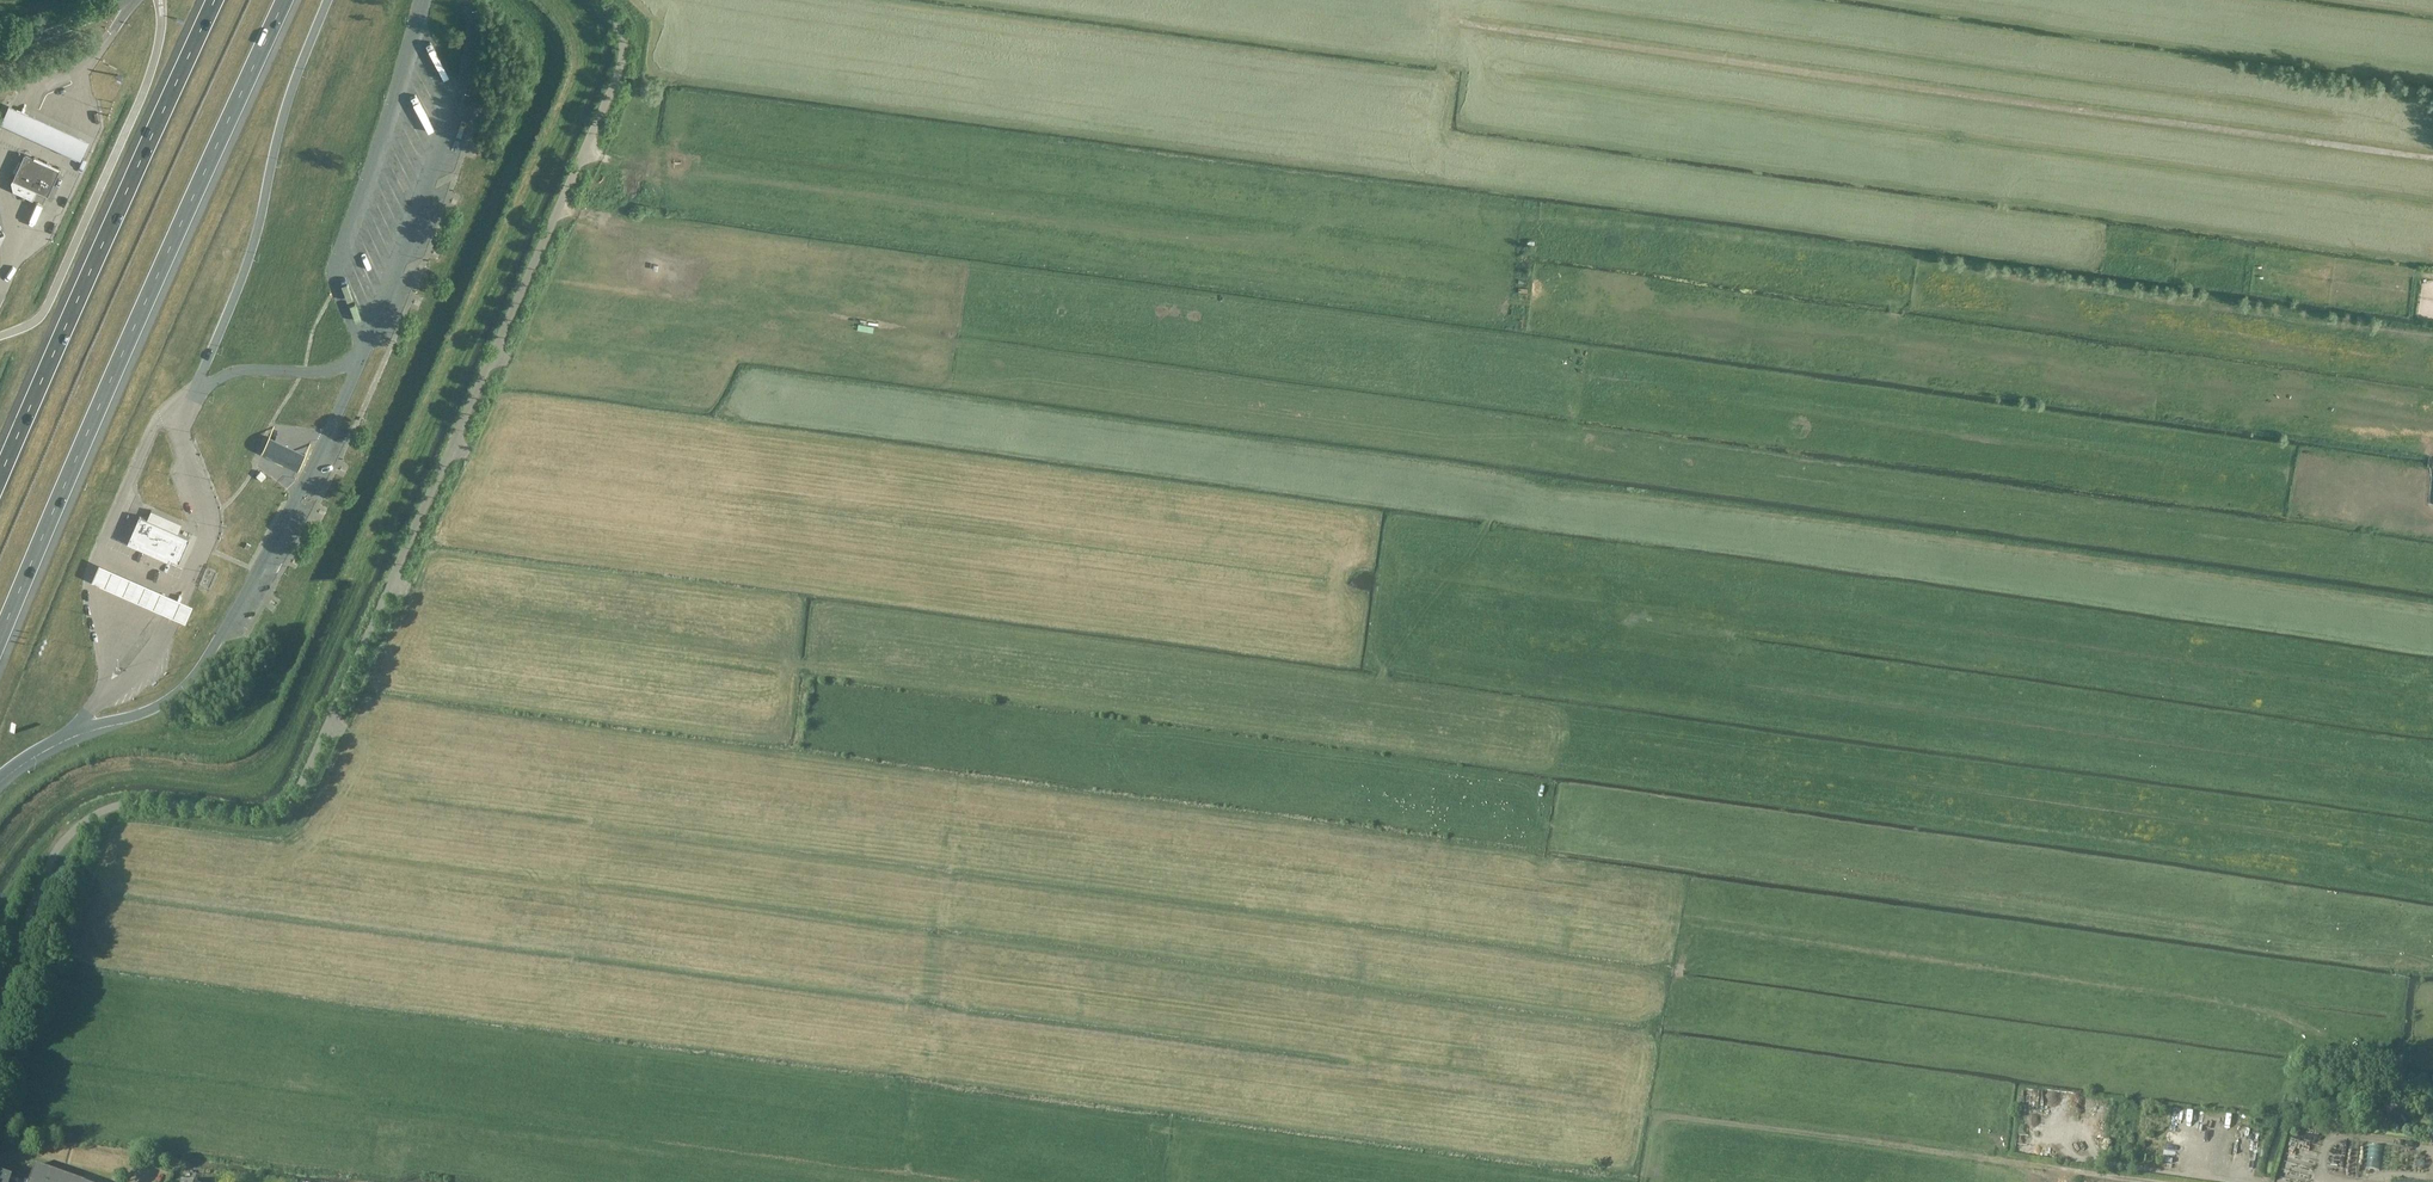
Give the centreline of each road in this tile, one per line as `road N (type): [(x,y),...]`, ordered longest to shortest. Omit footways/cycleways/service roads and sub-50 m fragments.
road 1 (unclassified): [(47,877),(80,828),(115,809),(262,817),(298,792),(619,76),(623,41),(602,0)]
road 2 (track): [(2432,159),(1459,22)]
road 3 (motorway): [(0,637),(286,0)]
road 4 (motorway): [(218,0),(0,472)]
road 5 (unclassified): [(0,993),(47,877)]

